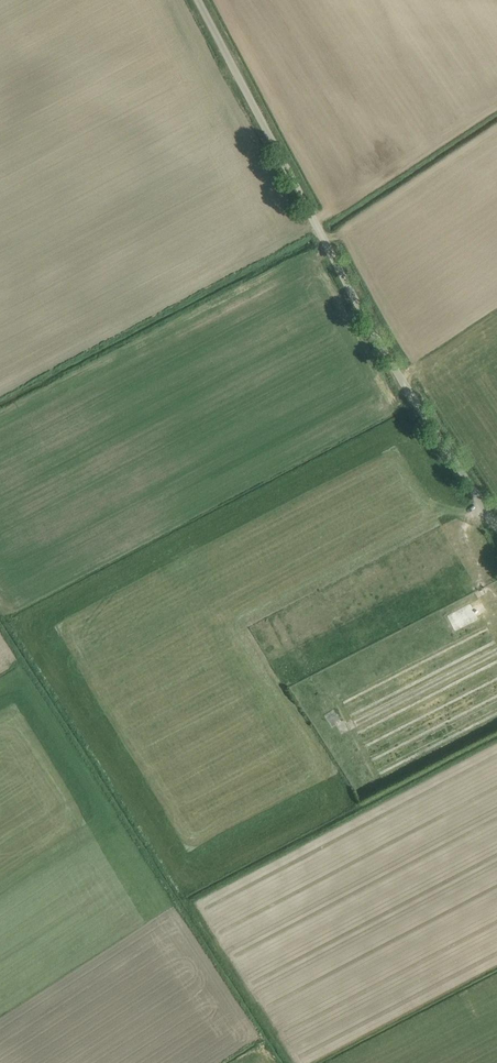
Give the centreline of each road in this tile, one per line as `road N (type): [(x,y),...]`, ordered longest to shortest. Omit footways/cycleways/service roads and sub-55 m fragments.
road 1 (unclassified): [(496,528),(417,406),(198,0)]

